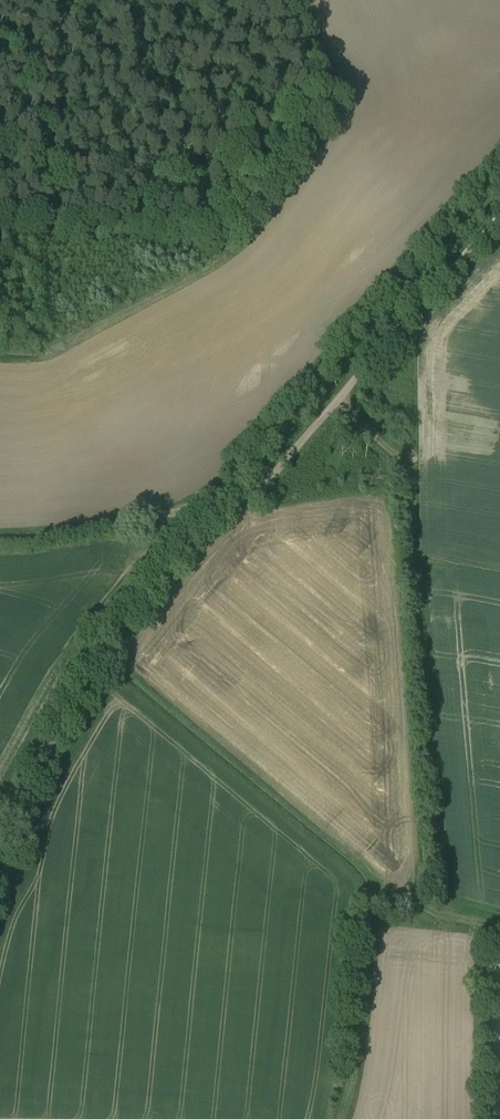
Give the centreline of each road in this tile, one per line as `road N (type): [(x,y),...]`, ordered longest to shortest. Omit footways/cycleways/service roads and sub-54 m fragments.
road 1 (track): [(499,925),(471,918),(443,886),(407,475),(340,404)]
road 2 (track): [(237,497),(89,678),(0,841)]
road 3 (track): [(499,221),(340,404)]
road 4 (track): [(237,497),(41,541),(0,542)]
road 5 (track): [(340,404),(260,496),(237,497)]

